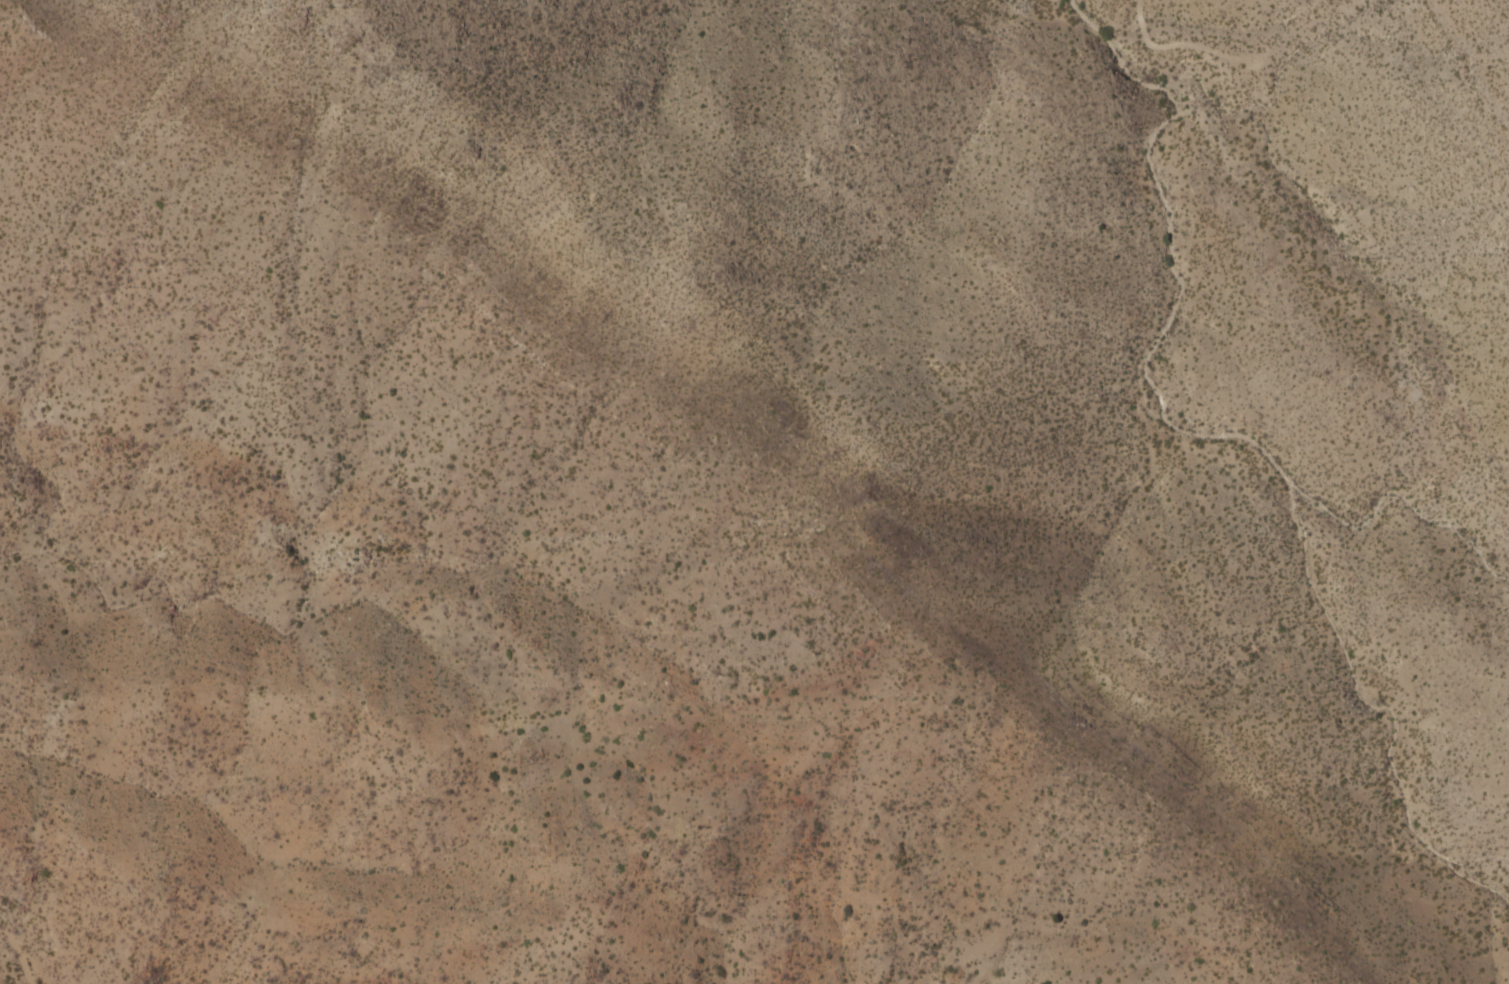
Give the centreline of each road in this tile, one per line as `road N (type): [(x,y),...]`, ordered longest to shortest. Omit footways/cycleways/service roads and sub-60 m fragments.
road 1 (track): [(1134,0),(1142,37),(1153,46),(1252,60)]

